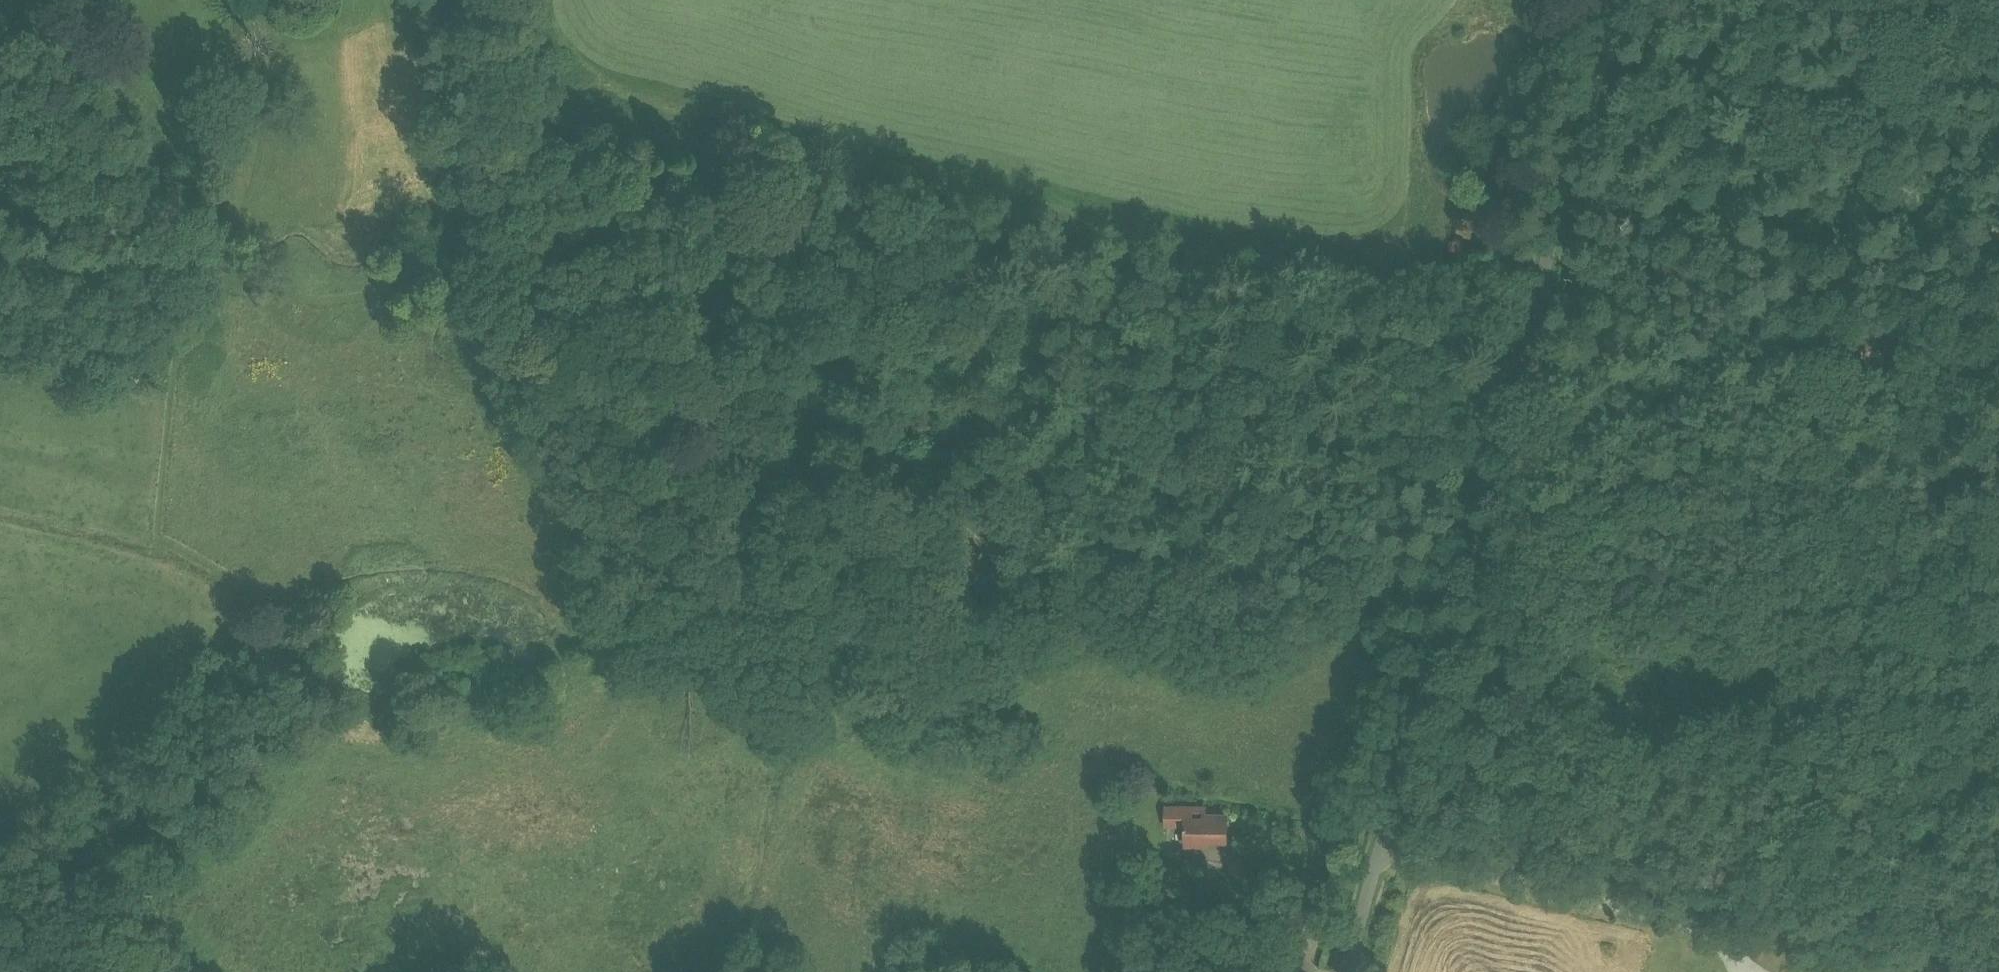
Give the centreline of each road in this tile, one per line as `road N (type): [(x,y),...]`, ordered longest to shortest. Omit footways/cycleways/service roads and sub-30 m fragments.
road 1 (unclassified): [(1345,971),(1614,0)]

